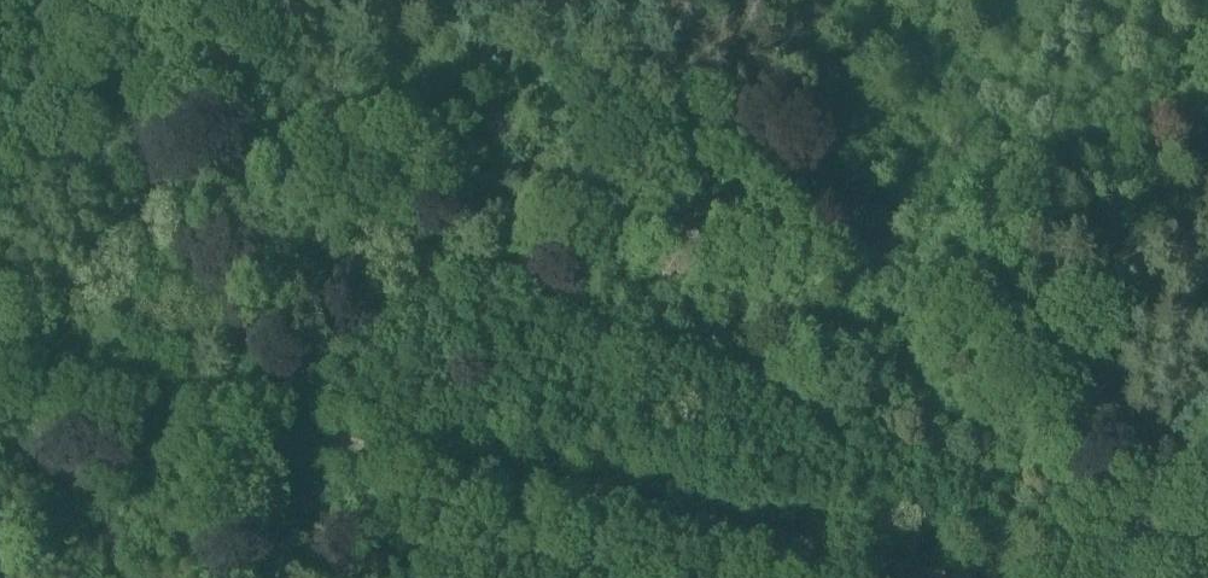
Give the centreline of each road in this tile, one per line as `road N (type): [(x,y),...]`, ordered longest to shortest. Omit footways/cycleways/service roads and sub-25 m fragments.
road 1 (unclassified): [(866,577),(0,376)]

